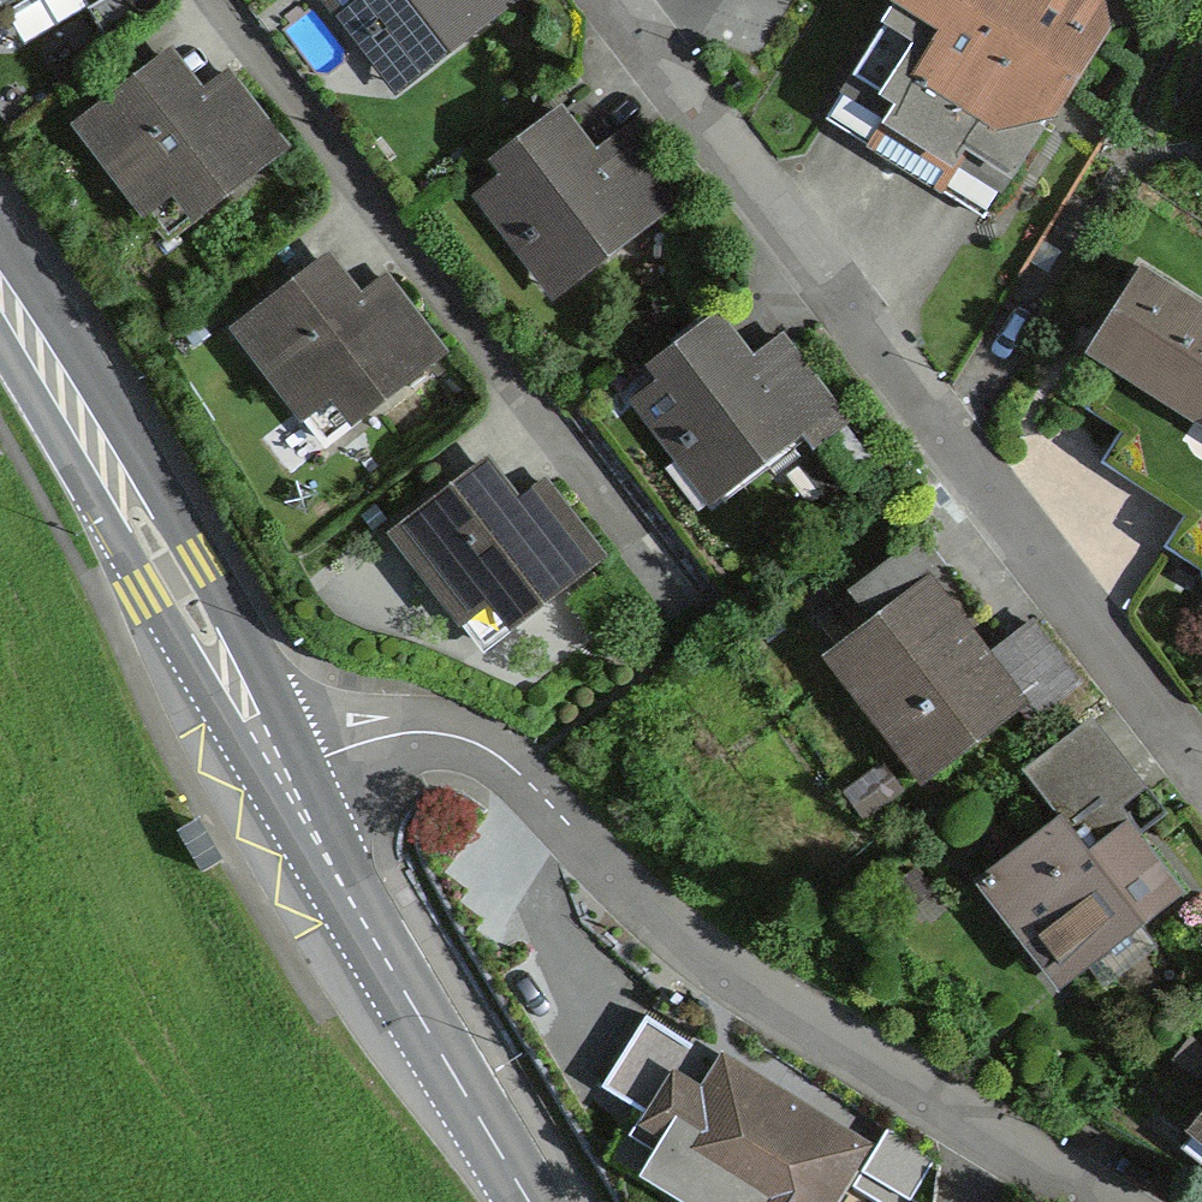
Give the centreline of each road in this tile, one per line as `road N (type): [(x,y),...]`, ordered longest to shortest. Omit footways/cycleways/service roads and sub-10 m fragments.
road 1 (residential): [(283,780),(354,746),(410,732),(473,743),(527,780),(706,957),(1094,1201)]
road 2 (residential): [(1201,766),(615,0)]
road 3 (primary): [(0,295),(172,574),(283,780)]
road 4 (primary): [(283,780),(529,1201)]

